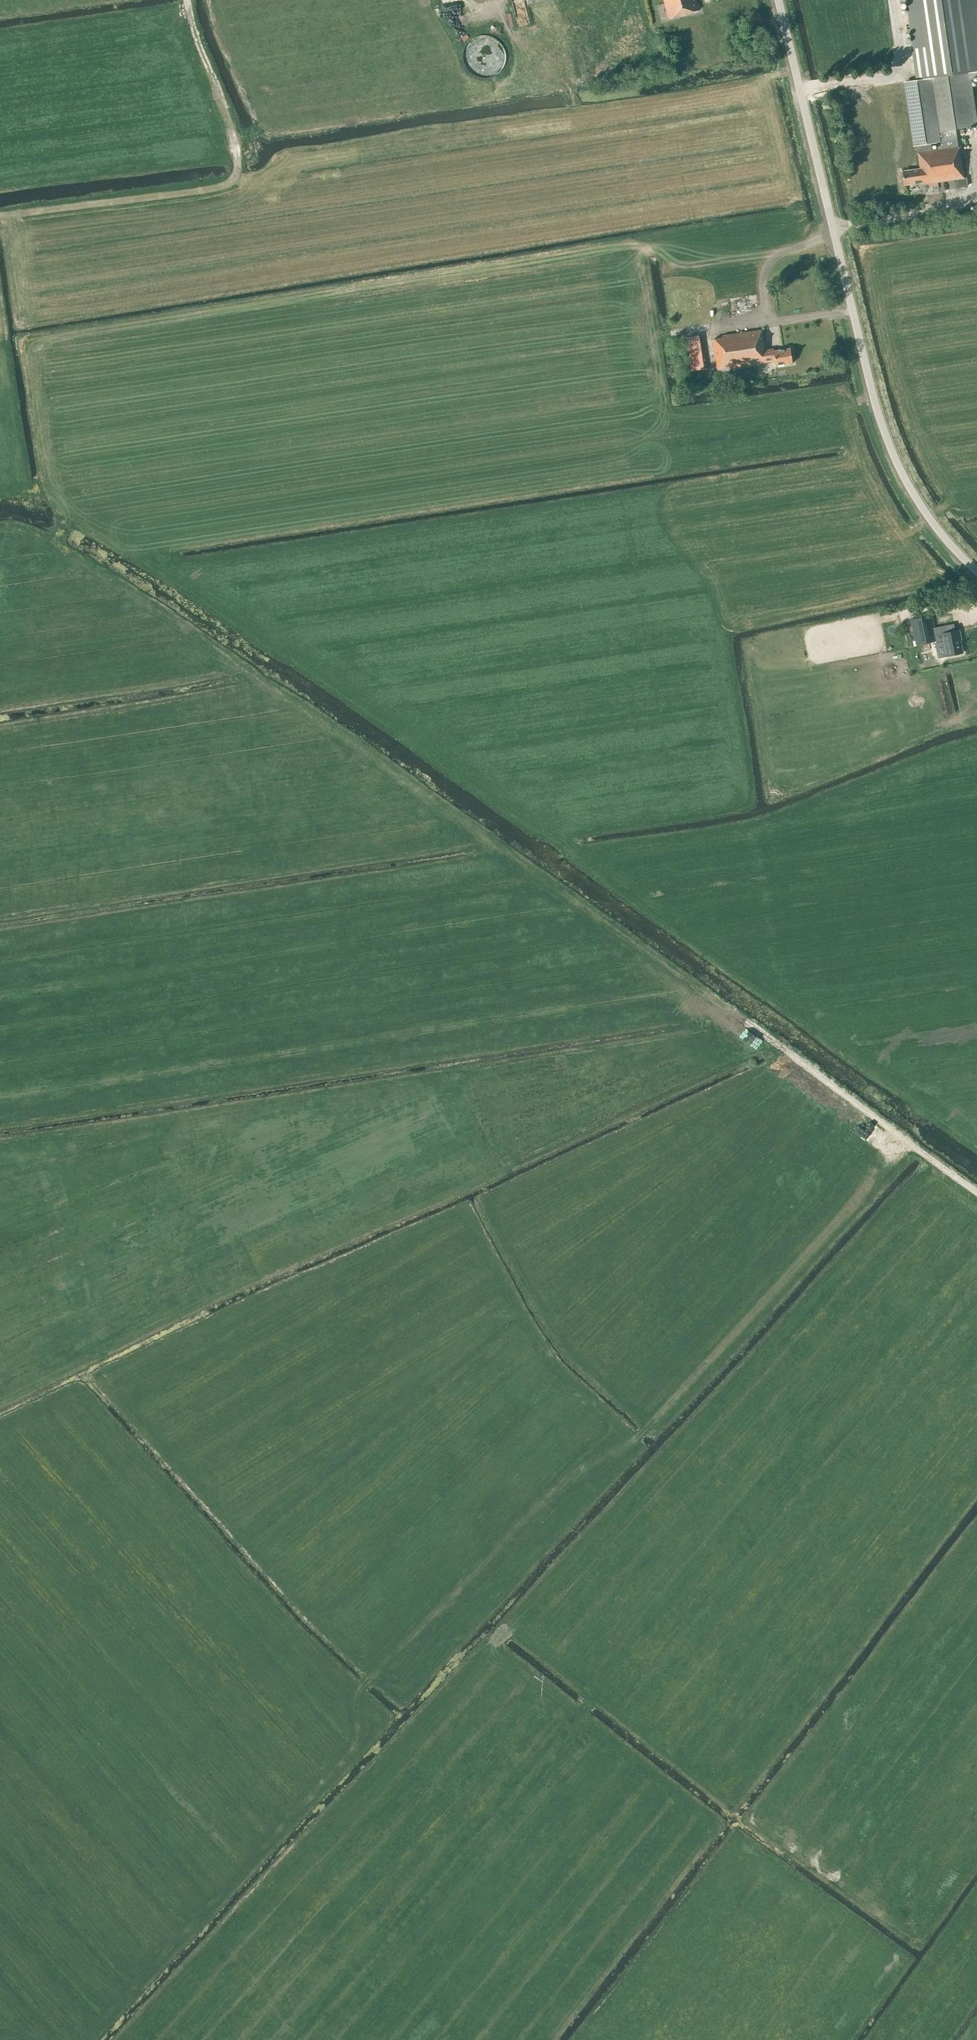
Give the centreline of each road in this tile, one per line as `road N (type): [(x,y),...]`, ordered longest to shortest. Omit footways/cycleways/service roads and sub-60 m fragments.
road 1 (tertiary): [(976,574),(904,486),(881,423),(777,0)]

